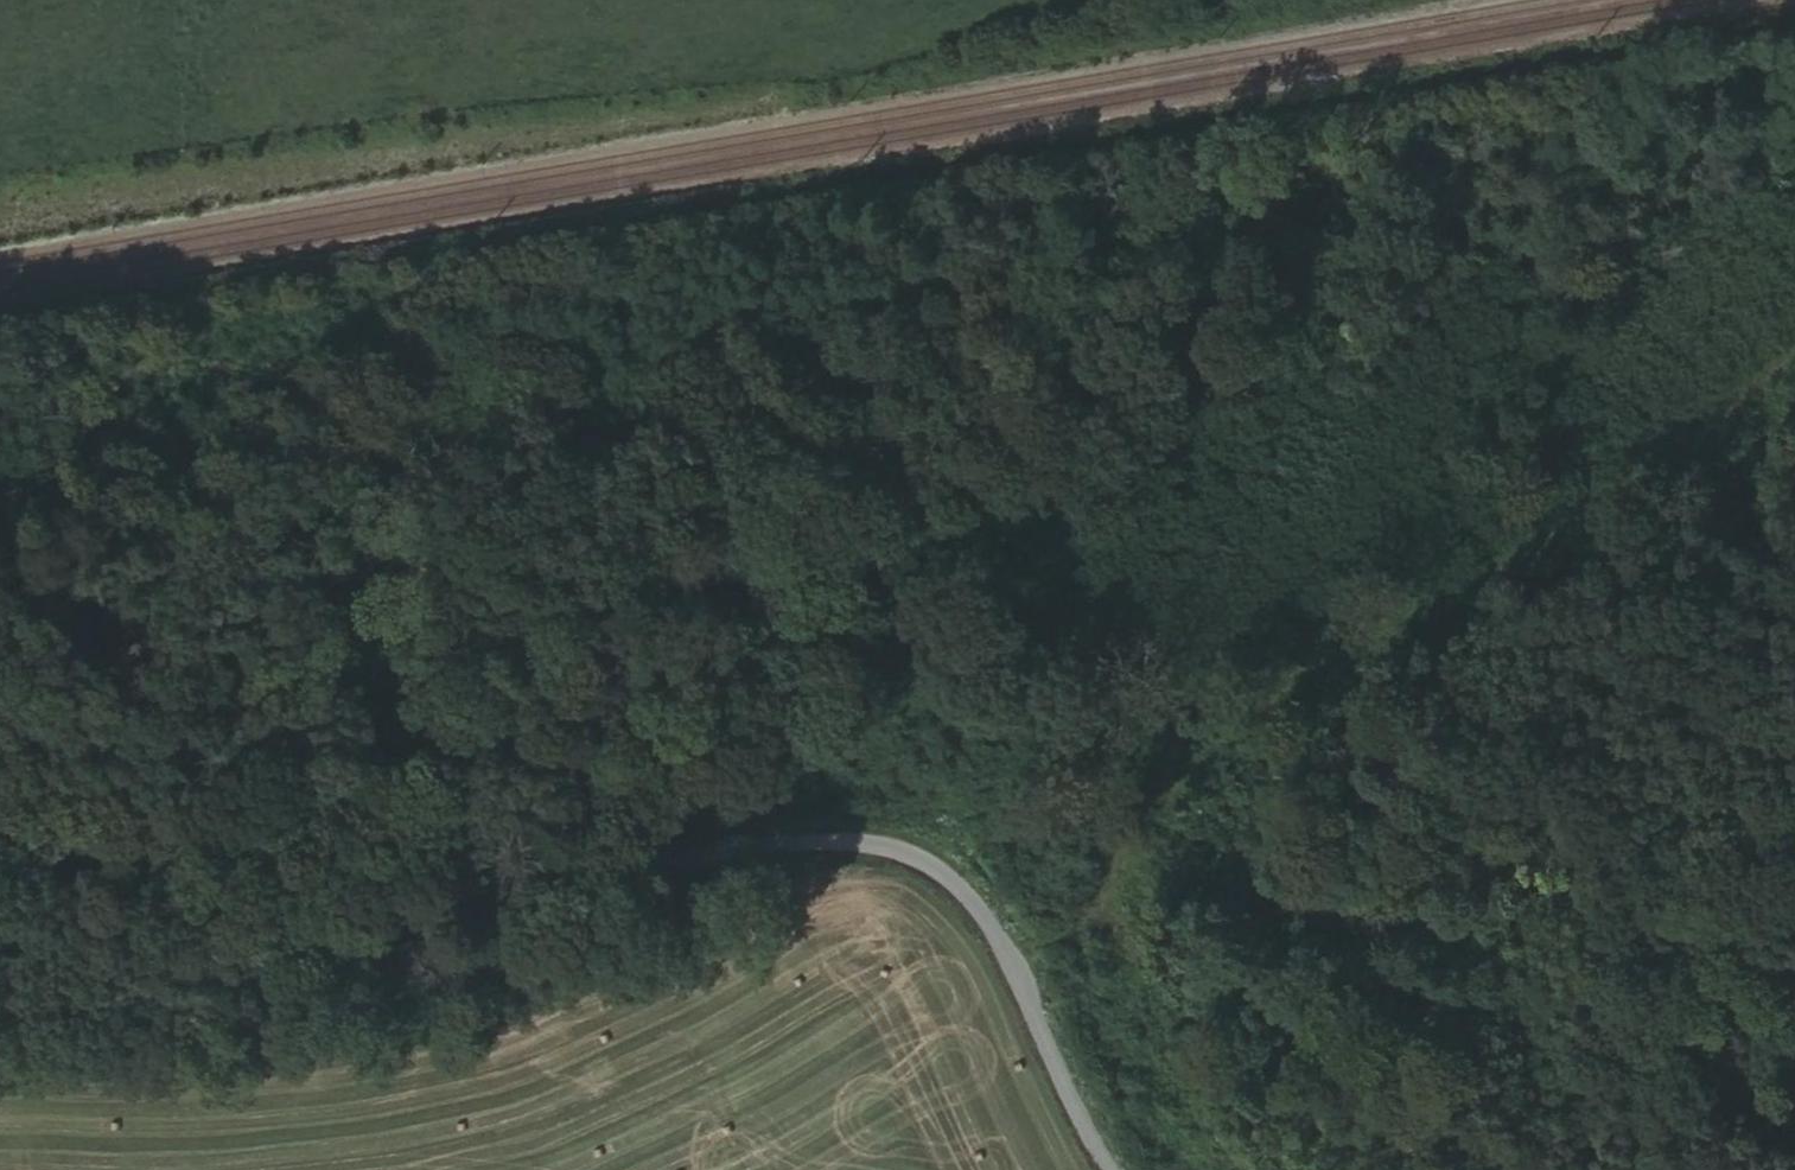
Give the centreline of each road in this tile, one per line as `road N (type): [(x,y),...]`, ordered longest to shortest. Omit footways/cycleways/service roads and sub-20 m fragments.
road 1 (unclassified): [(0,801),(613,853),(831,837),(907,844),(968,882),(1035,998),(1115,1169)]
road 2 (track): [(613,853),(459,897),(311,958),(0,999)]

